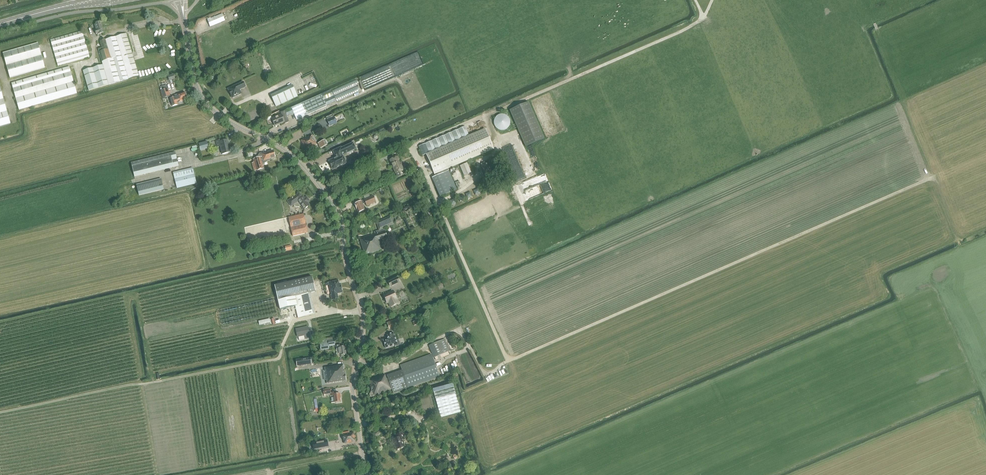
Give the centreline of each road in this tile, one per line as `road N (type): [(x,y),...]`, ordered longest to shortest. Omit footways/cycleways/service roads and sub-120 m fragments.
road 1 (tertiary): [(368,474),(354,393),(364,314),(341,223),(301,163),(204,99),(182,0)]
road 2 (track): [(362,310),(293,322),(276,359),(0,413)]
road 3 (track): [(264,138),(241,153),(139,179)]

